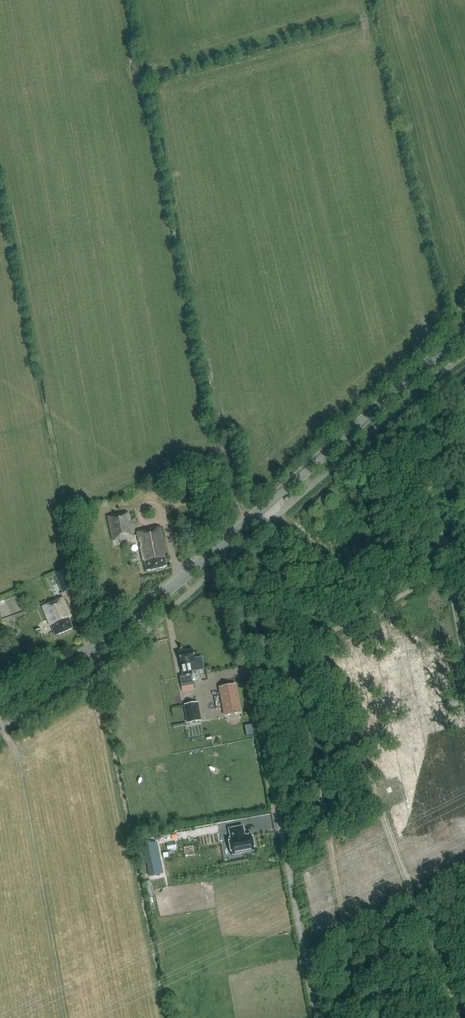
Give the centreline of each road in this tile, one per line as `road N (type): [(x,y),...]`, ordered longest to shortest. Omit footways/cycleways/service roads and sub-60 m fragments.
road 1 (unclassified): [(317,1017),(227,557),(218,546)]
road 2 (tertiary): [(218,546),(464,328)]
road 3 (tertiary): [(0,703),(126,625),(218,546)]
road 4 (track): [(464,656),(431,457),(464,441)]

